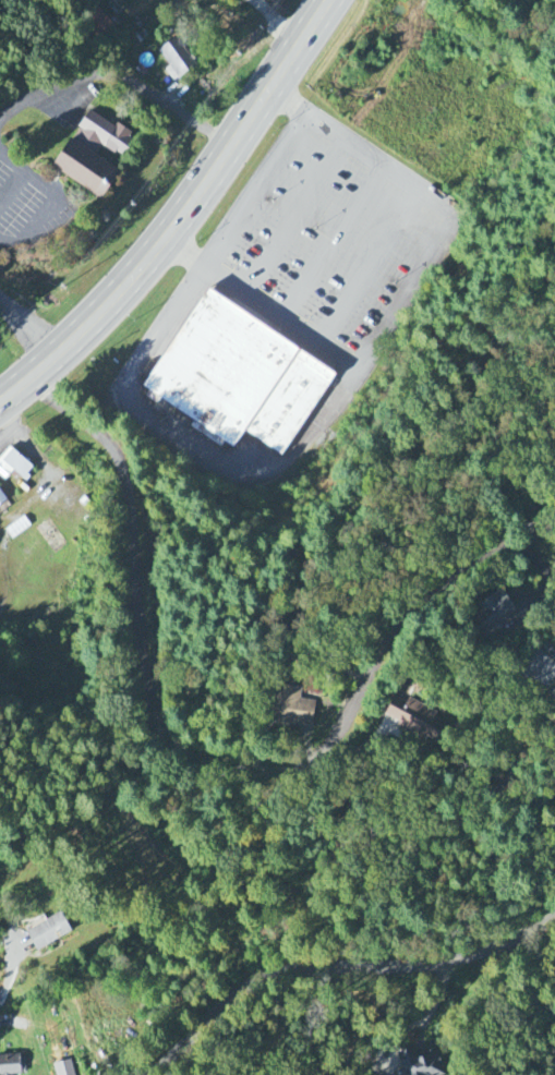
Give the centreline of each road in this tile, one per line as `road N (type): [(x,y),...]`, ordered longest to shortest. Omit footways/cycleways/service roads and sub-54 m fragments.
road 1 (residential): [(37,374),(117,455),(150,713),(170,745),(213,764),(282,774),(318,754),(337,736),(399,620),(507,539)]
road 2 (trunk): [(0,402),(132,280),(329,0)]
road 3 (residential): [(155,1074),(258,981),(309,968),(451,962),(554,917)]

